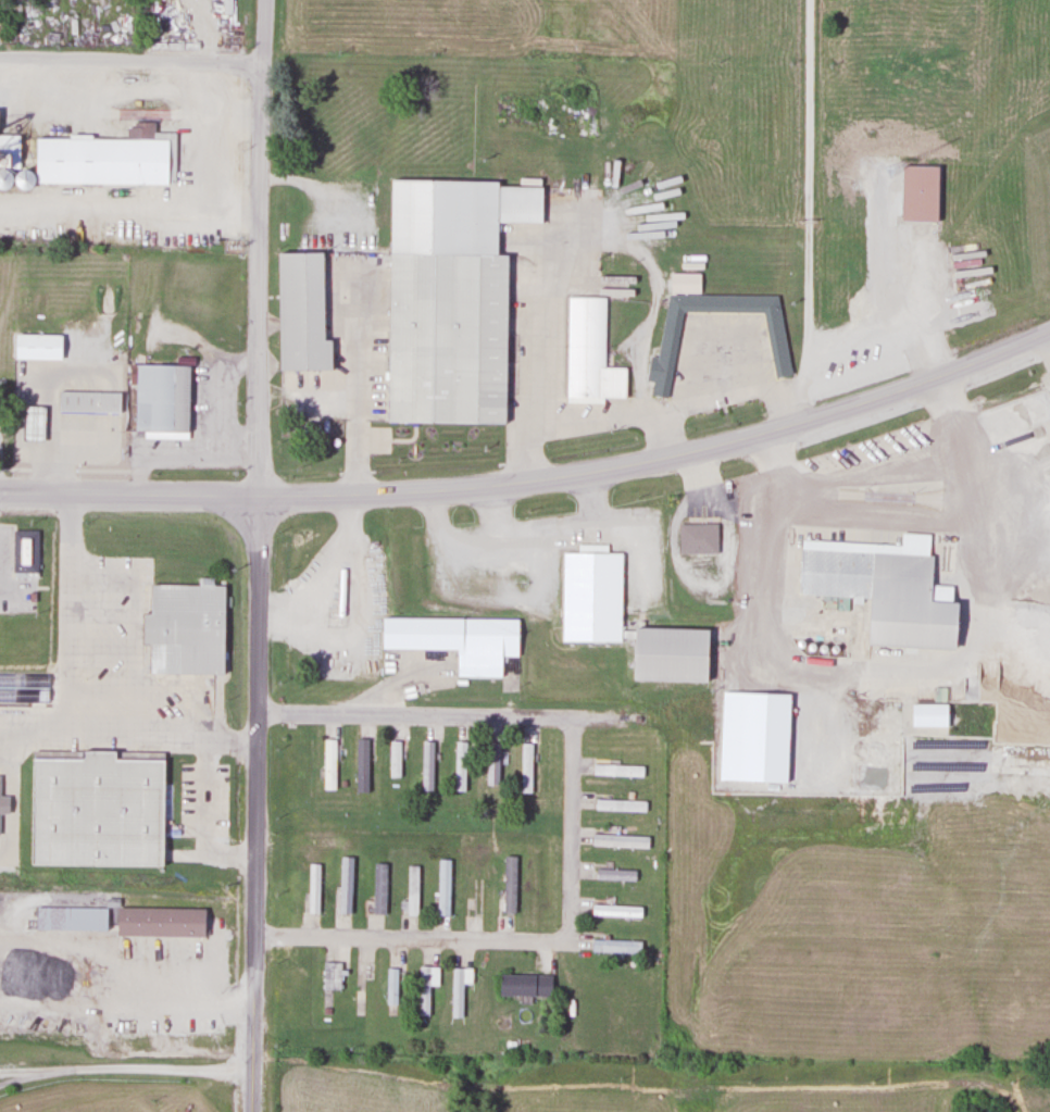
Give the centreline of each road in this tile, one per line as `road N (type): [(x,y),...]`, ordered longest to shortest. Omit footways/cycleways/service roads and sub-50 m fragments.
road 1 (primary): [(0,496),(423,492),(593,474),(716,447)]
road 2 (residential): [(253,1111),(257,498)]
road 3 (residential): [(257,498),(264,0)]
road 4 (primary): [(716,447),(866,404),(1049,332)]
road 5 (residential): [(572,719),(258,717)]
road 6 (residential): [(252,935),(565,939)]
road 7 (residential): [(262,63),(0,58)]
road 8 (residential): [(565,939),(572,719)]

